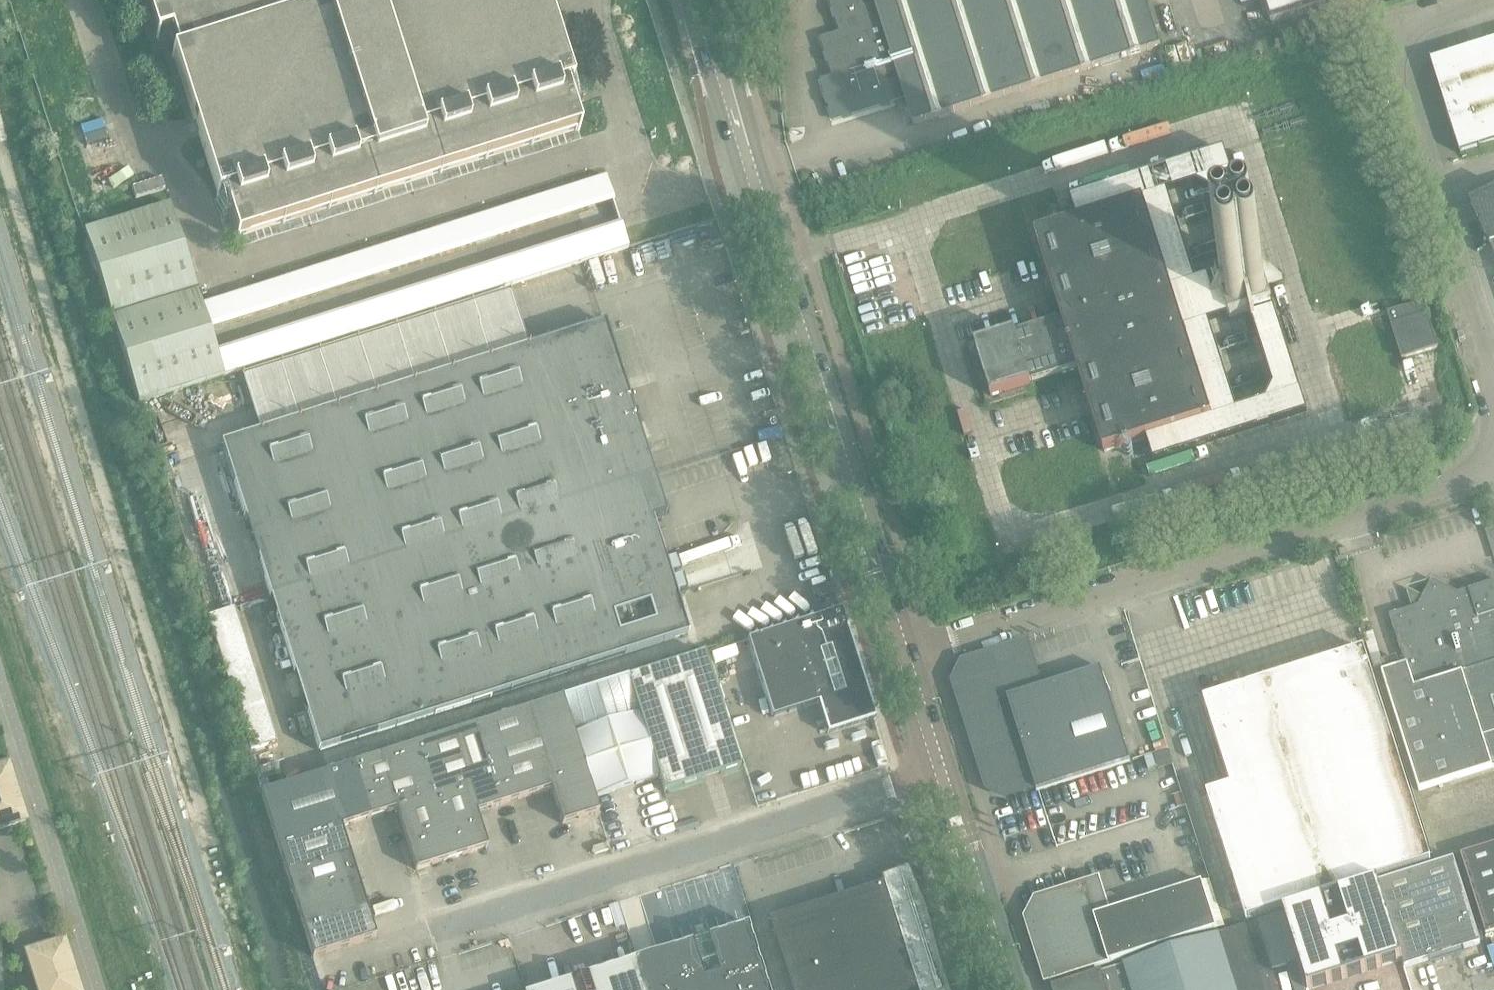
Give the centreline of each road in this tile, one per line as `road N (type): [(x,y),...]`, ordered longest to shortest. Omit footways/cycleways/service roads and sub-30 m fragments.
road 1 (track): [(206,825),(0,142)]
road 2 (unclassified): [(905,655),(1493,476)]
road 3 (unclassified): [(440,932),(941,770)]
road 4 (unclassified): [(1493,394),(1390,64),(1398,36),(1424,14),(1470,0)]
road 5 (tertiary): [(776,248),(905,655)]
road 6 (tertiary): [(973,872),(1010,989)]

